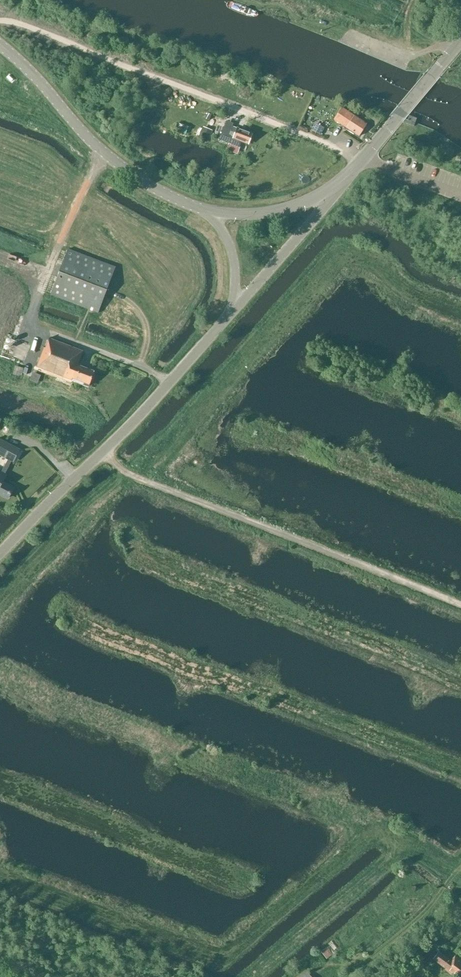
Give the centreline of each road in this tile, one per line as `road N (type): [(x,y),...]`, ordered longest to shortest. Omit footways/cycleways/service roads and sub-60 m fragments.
road 1 (track): [(104,452),(138,479),(460,605)]
road 2 (track): [(360,163),(0,21)]
road 3 (tertiary): [(0,554),(229,316)]
road 4 (tertiary): [(200,208),(127,170),(0,44)]
road 5 (tertiary): [(229,316),(339,183)]
road 6 (track): [(460,867),(417,921),(351,976)]
road 7 (tertiary): [(364,157),(460,43)]
road 8 (tertiary): [(339,183),(273,211),(200,208)]
road 9 (tertiary): [(200,208),(235,261),(229,316)]

